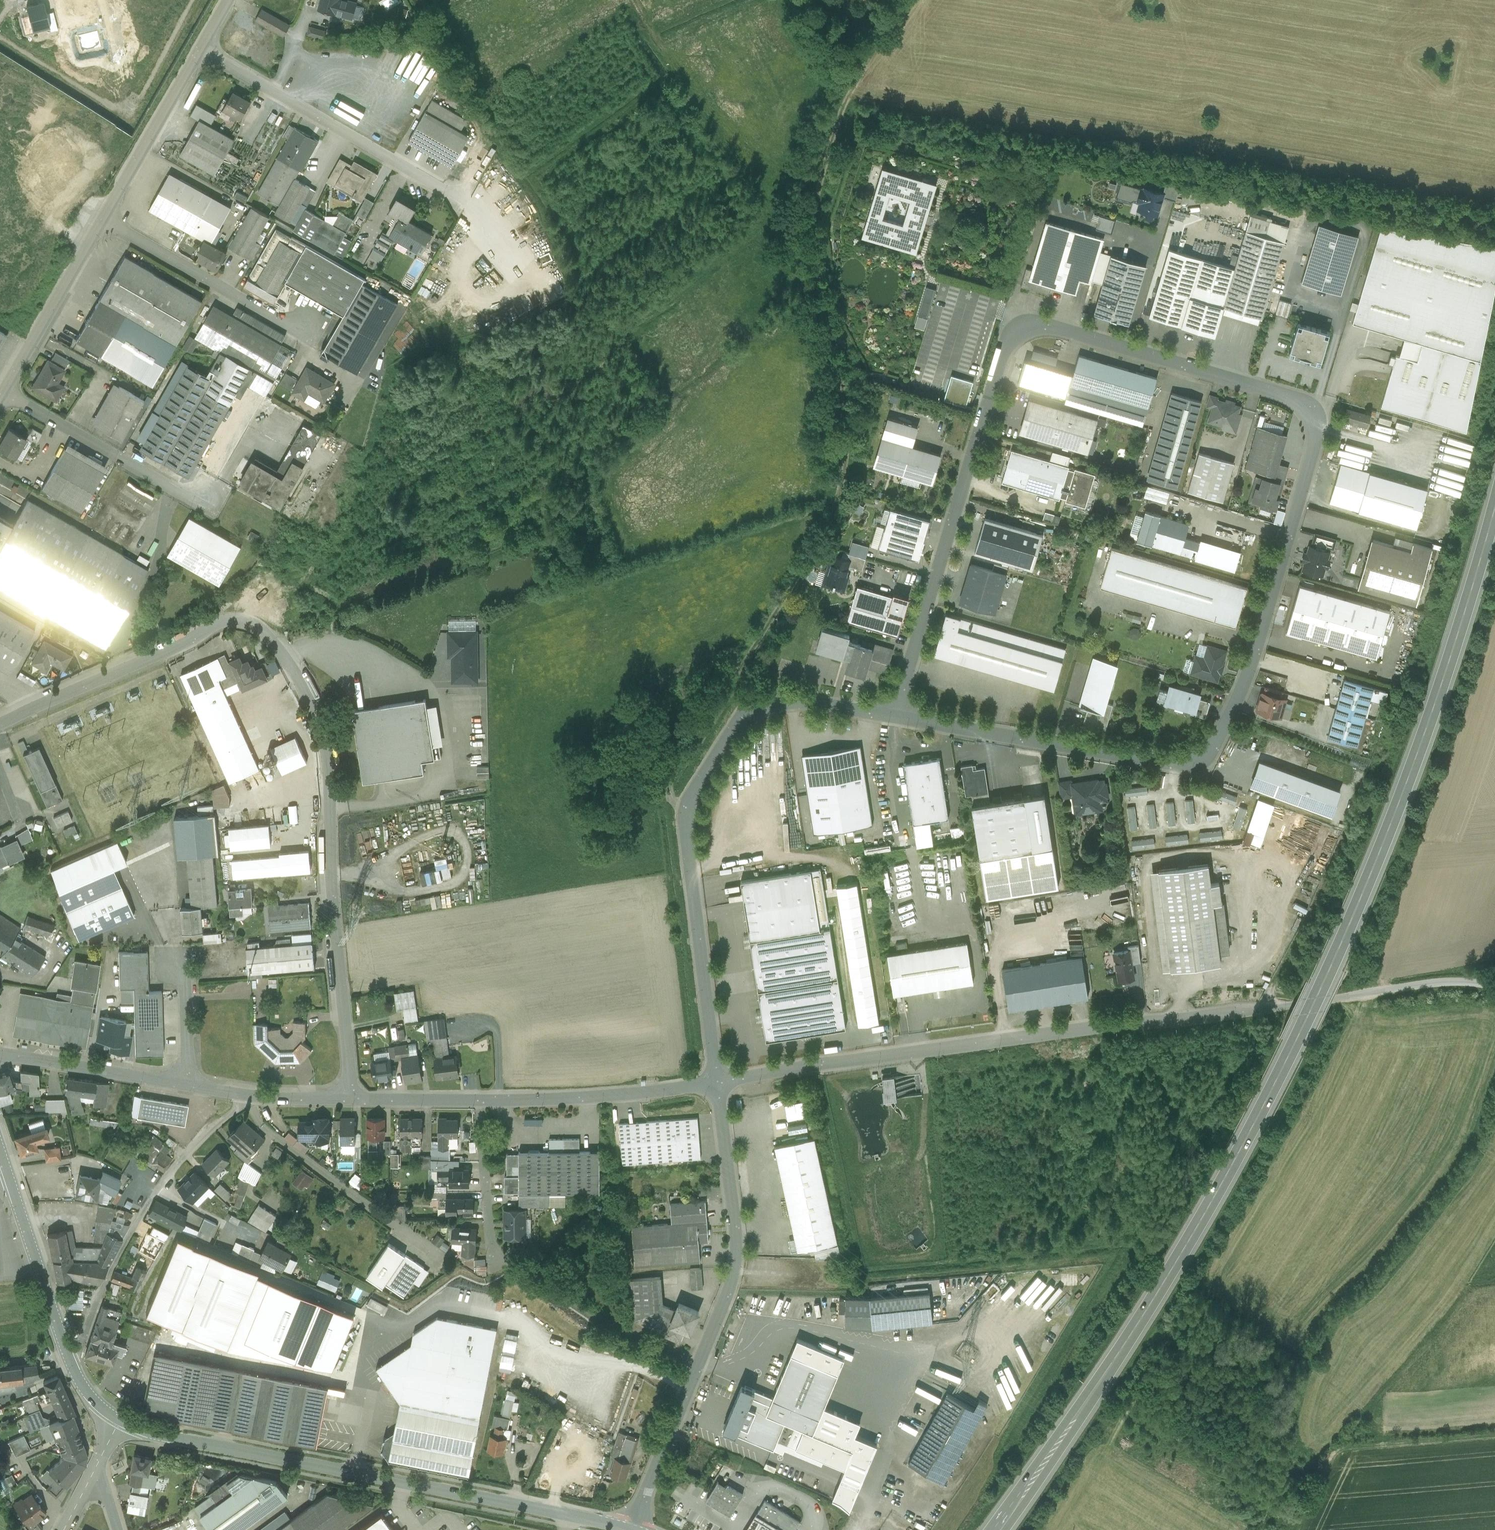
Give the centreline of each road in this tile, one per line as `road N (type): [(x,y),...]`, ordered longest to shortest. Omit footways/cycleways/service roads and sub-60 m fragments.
road 1 (residential): [(894,717),(1158,762),(1188,763),(1209,750),(1256,656),(1322,444),(1320,420),(1290,391),(1058,323),(1032,325),(1008,341),(965,483)]
road 2 (primary): [(996,1529),(1186,1247),(1273,1084),(1423,741),(1494,510)]
road 3 (residential): [(352,1099),(324,736),(303,684),(269,638),(243,622),(214,625),(0,724)]
road 4 (residential): [(717,1082),(1434,983)]
road 5 (residential): [(717,1082),(688,835),(693,796),(740,720),(772,704),(894,717)]
road 6 (tertiary): [(629,1529),(166,1438),(117,1421)]
road 7 (residential): [(700,1365),(597,1320),(493,1247),(480,1101)]
road 8 (residential): [(68,1353),(77,1349),(98,1295),(164,1181),(241,1097)]
road 9 (unclassified): [(200,49),(467,203)]
road 10 (residential): [(700,1365),(740,1258),(717,1082)]
road 11 (unclassified): [(213,513),(1,390)]
road 12 (residential): [(0,1054),(241,1097)]
road 13 (residential): [(965,483),(894,717)]
road 14 (residential): [(480,1101),(717,1082)]
road 15 (unclassified): [(307,326),(277,320),(102,219)]
road 16 (residential): [(1,390),(102,219)]
road 17 (residential): [(102,219),(200,49)]
road 18 (tertiary): [(68,1353),(7,1171)]
road 19 (residential): [(632,1529),(700,1365)]
road 20 (residential): [(352,1099),(480,1101)]

